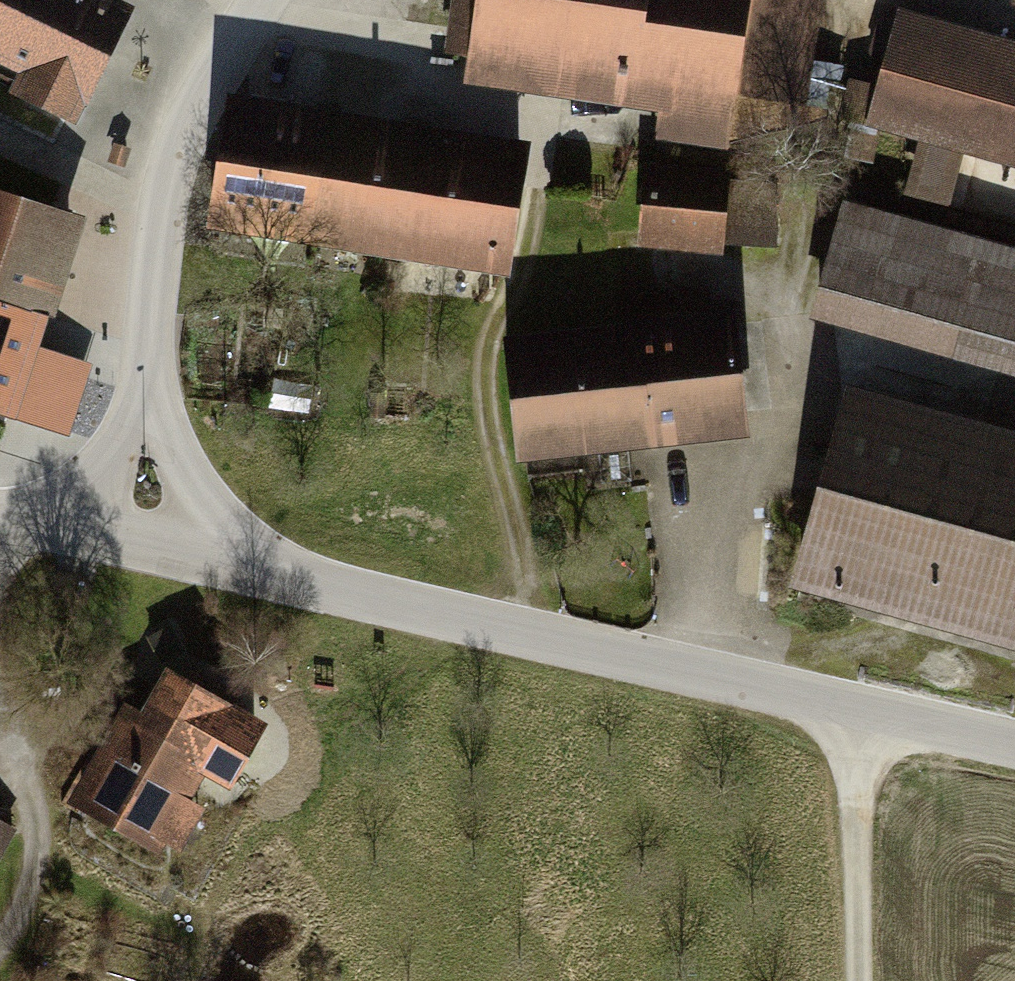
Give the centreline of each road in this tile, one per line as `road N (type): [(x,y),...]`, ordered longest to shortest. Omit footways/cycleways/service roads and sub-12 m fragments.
road 1 (unclassified): [(261,572),(1014,754)]
road 2 (track): [(529,636),(526,561),(488,424),(487,341),(523,276),(543,121)]
road 3 (unclassified): [(256,0),(186,115),(163,201),(152,388)]
road 4 (track): [(864,980),(857,718)]
road 5 (unclassified): [(37,523),(261,572)]
road 6 (unclassified): [(152,388),(190,503),(261,572)]
road 7 (unclassified): [(152,388),(106,474),(37,523)]

